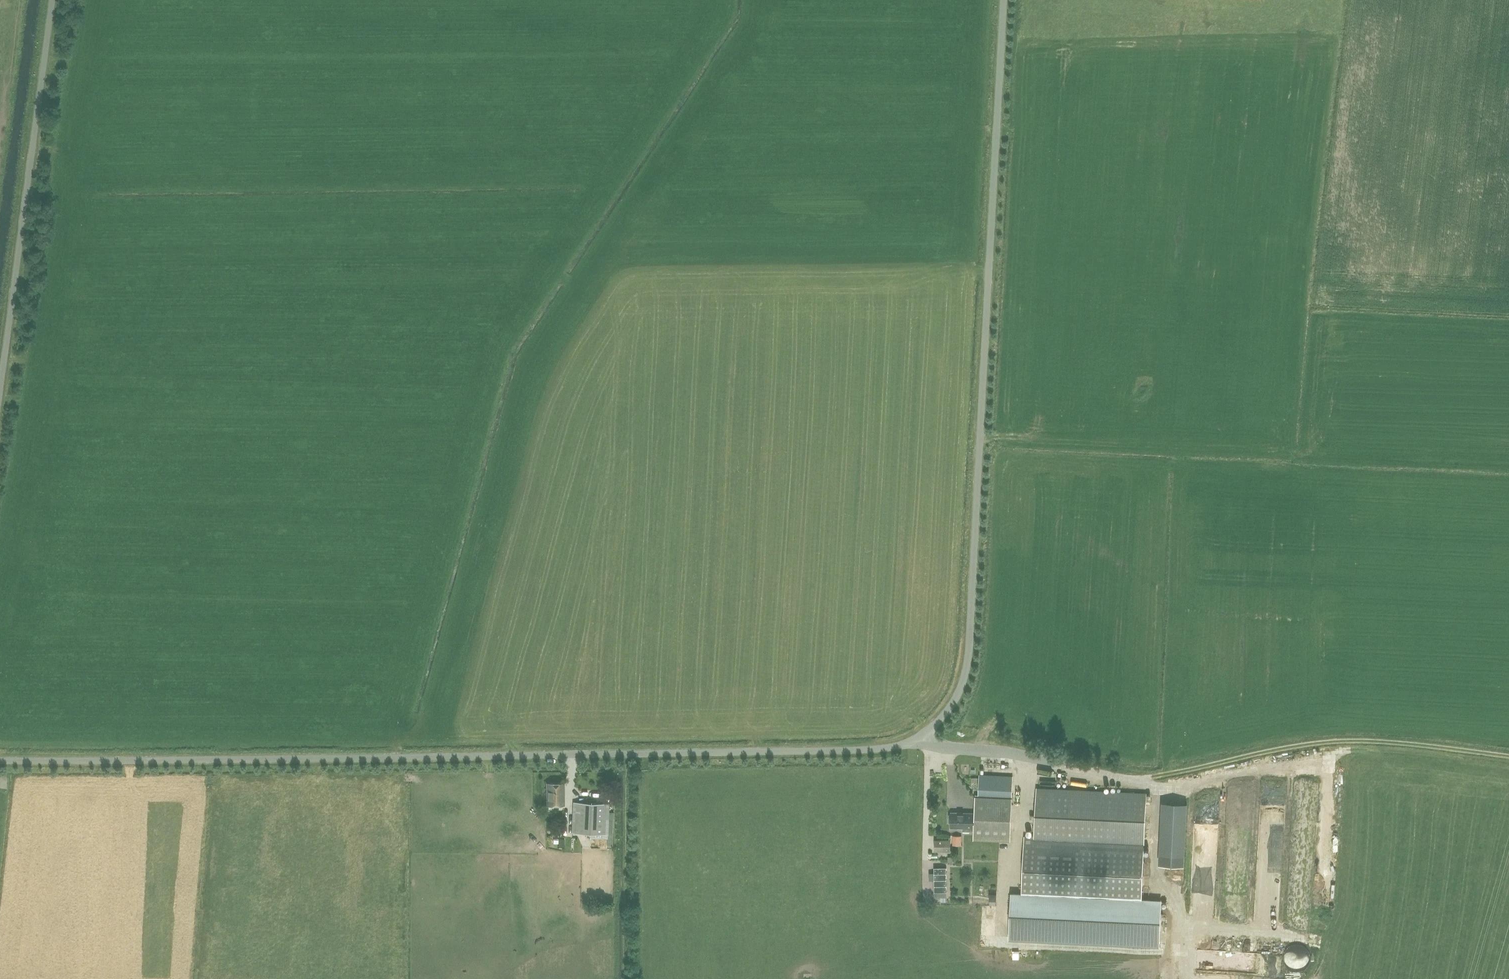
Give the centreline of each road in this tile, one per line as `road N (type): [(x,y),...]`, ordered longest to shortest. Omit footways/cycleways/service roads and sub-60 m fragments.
road 1 (unclassified): [(901,746),(710,756),(0,758)]
road 2 (unclassified): [(901,746),(928,738),(947,720),(972,664),(1004,0)]
road 3 (unclassified): [(0,394),(52,0)]

